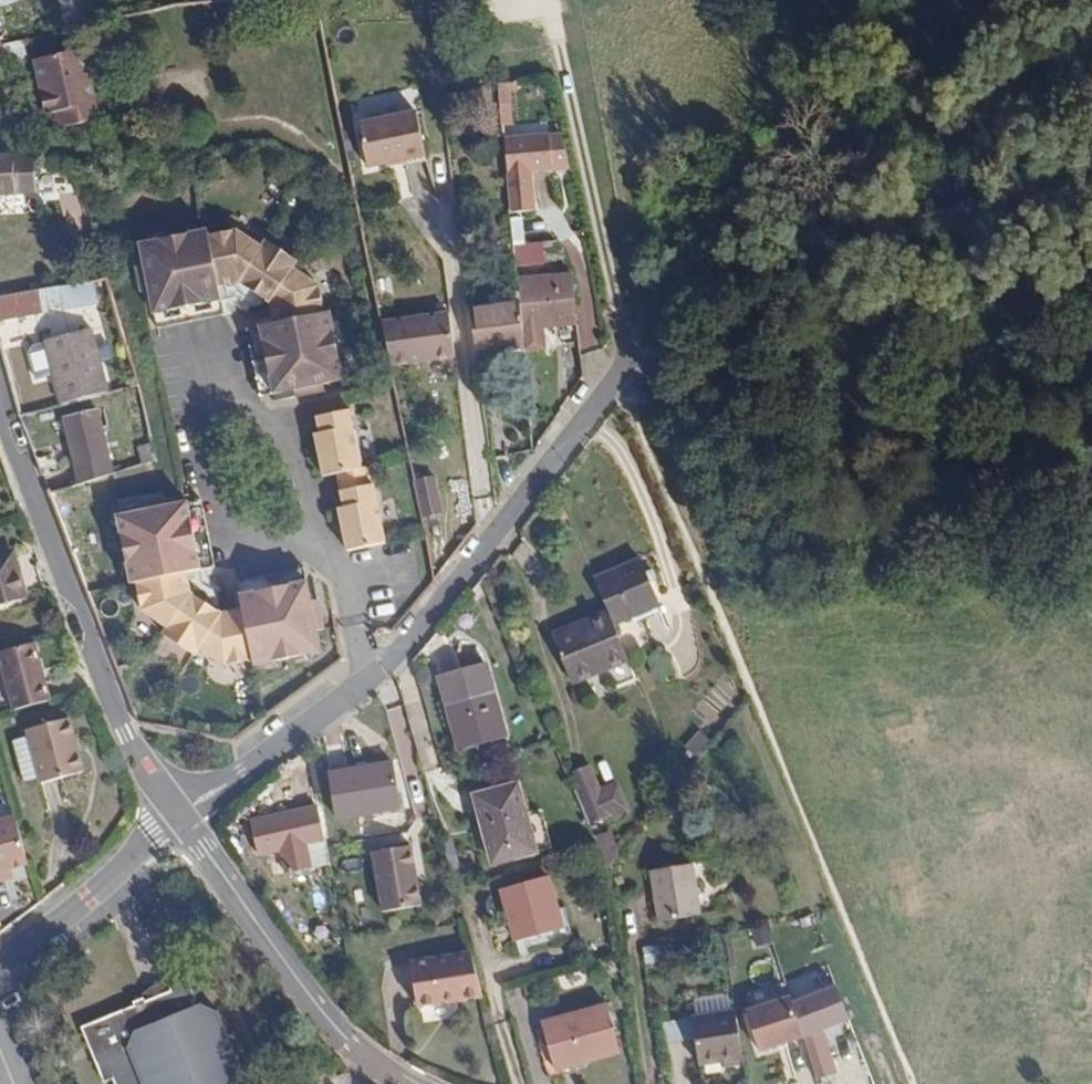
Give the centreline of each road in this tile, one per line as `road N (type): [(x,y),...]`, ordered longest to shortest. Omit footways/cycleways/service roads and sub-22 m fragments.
road 1 (residential): [(181,814),(398,650),(631,360)]
road 2 (track): [(631,360),(709,238),(775,160),(854,85),(997,0)]
road 3 (tertiary): [(181,814),(125,732),(0,401)]
road 4 (track): [(631,360),(552,0)]
road 5 (tertiary): [(406,1083),(348,1042),(312,1000),(181,814)]
road 6 (residential): [(0,959),(89,898),(181,814)]

